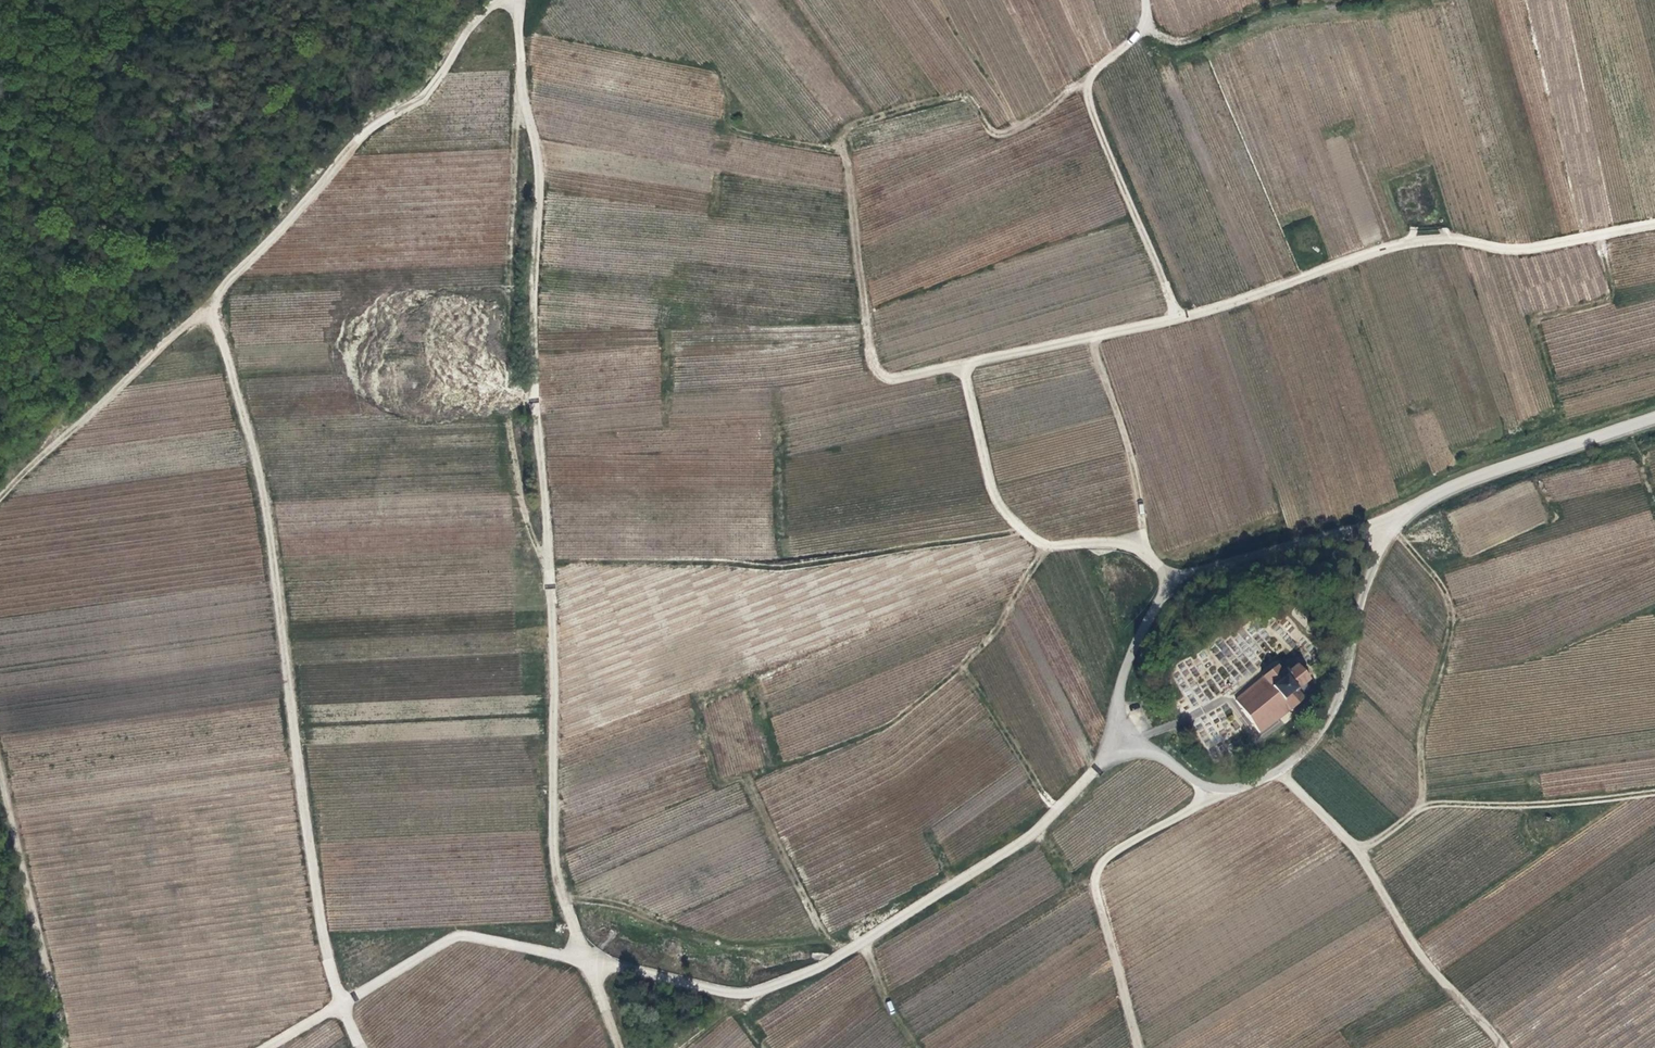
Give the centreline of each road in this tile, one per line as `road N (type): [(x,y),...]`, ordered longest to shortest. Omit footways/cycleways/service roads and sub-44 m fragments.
road 1 (track): [(0,512),(215,309),(277,568),(326,933),(365,1047)]
road 2 (track): [(1048,545),(1007,516),(965,366),(894,380),(878,367),(850,147),(735,129),(716,66),(519,30),(518,0)]
road 3 (track): [(1097,770),(1040,833),(839,958),(757,992),(467,937),(268,1047)]
road 4 (track): [(571,906),(553,852),(548,501),(534,355),(537,149),(519,30)]
road 5 (track): [(827,933),(747,777),(896,722),(957,672),(1048,545),(1143,544),(1174,579)]
road 6 (track): [(965,366),(1179,318),(1397,248),(1463,239),(1517,251),(1654,223)]
road 7 (unclassified): [(1124,742),(1217,788),(1279,769),(1315,737),(1340,691),(1355,623),(1397,520)]
road 8 (track): [(215,309),(230,279),(375,127),(428,96),(496,0)]
road 9 (unclassified): [(1397,520),(1174,579),(1122,682),(1124,742)]
road 10 (track): [(1147,0),(1146,25),(1097,71),(1086,92),(1179,318)]
road 11 (track): [(1279,769),(1360,848),(1419,957),(1503,1047)]
road 12 (track): [(593,959),(571,906),(590,900),(747,942),(790,945),(827,933),(847,953)]
road 13 (track): [(1142,1047),(1098,876),(1109,854),(1217,788)]
road 14 (track): [(1360,848),(1425,808),(1654,792)]
road 15 (track): [(1425,808),(1419,742),(1450,613),(1437,578),(1392,530)]
road 16 (track): [(850,147),(841,134),(882,114),(970,99),(997,133),(1017,131),(1072,86),(1086,92)]
road 17 (track): [(0,774),(59,1047)]
road 18 (unclassified): [(1654,420),(1457,484),(1397,520)]
road 19 (track): [(1600,234),(1612,302),(1535,324),(1573,446)]
road 20 (track): [(1091,338),(1136,483),(1143,544)]
road 21 (track): [(1290,0),(1177,41),(1143,28)]

